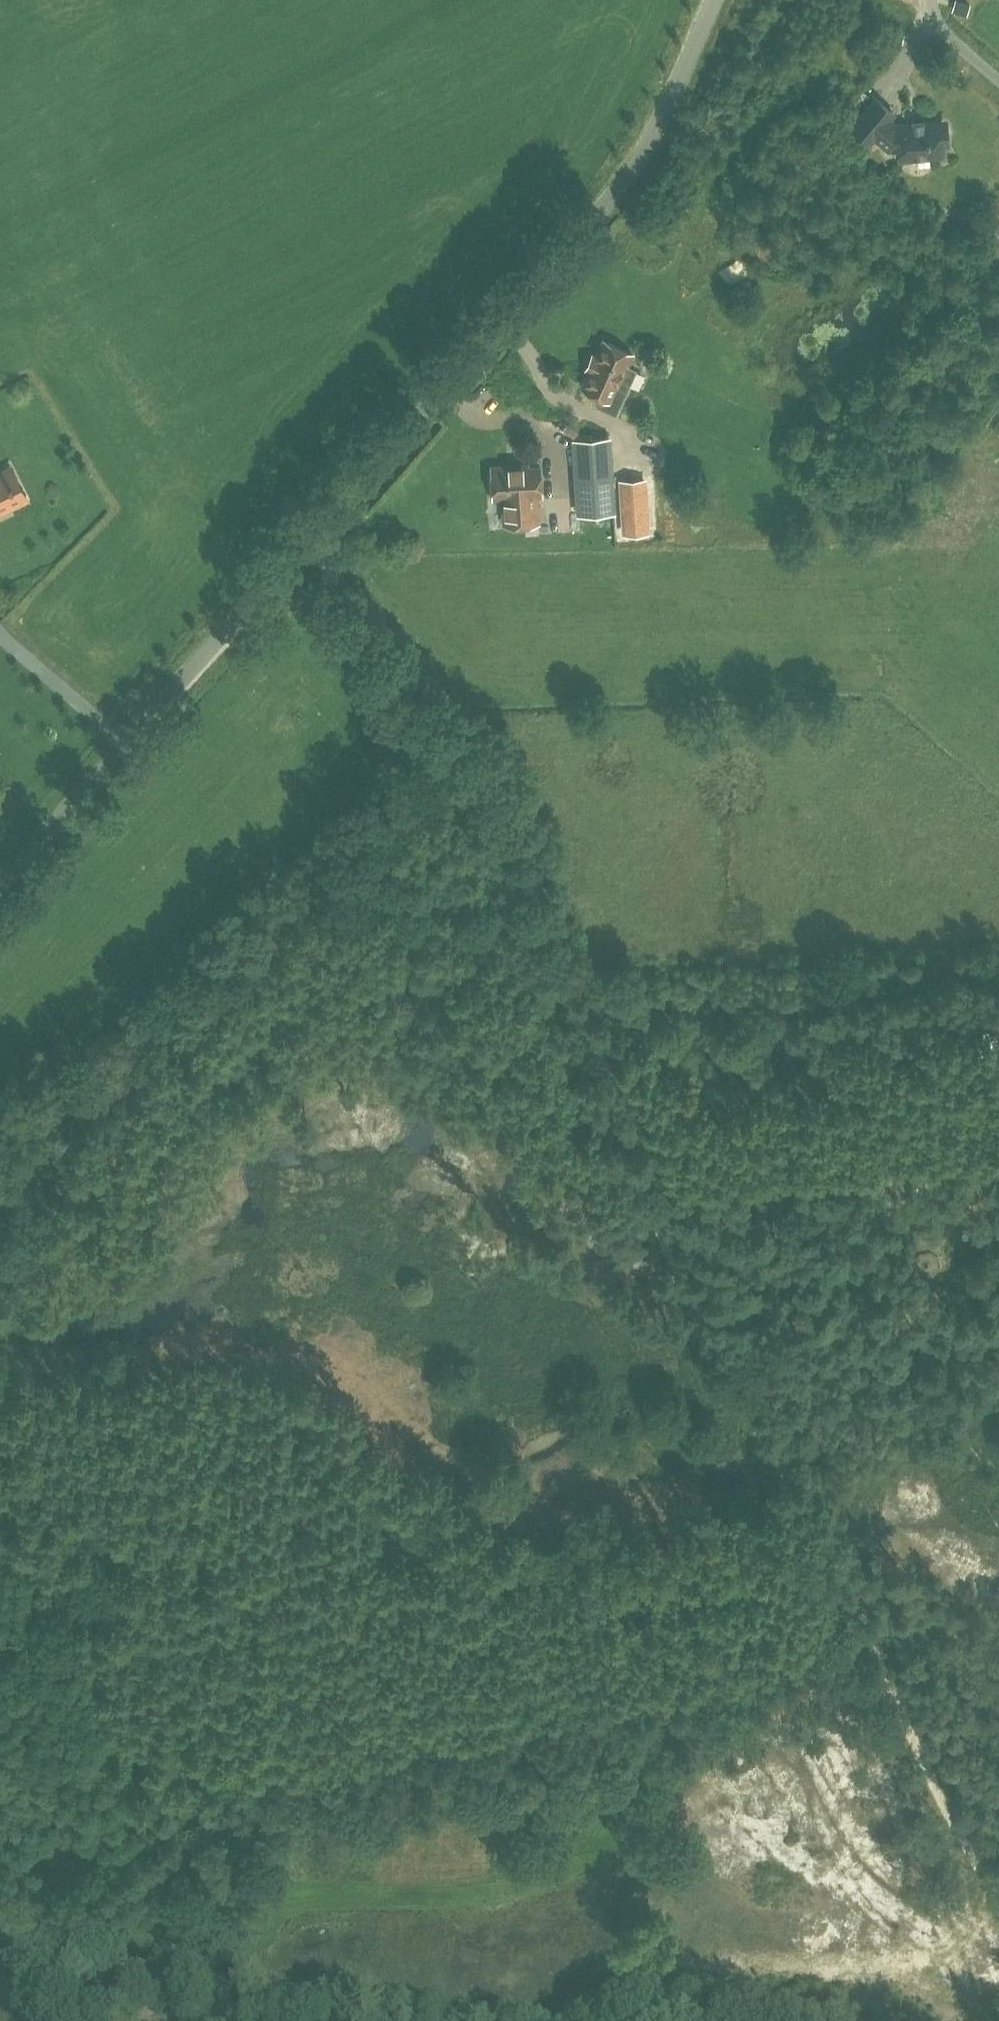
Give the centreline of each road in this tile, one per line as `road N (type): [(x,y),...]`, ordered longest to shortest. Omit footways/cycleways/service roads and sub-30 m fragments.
road 1 (track): [(998,1885),(957,1824),(812,1507),(719,1362),(472,730),(303,547)]
road 2 (unclassified): [(0,888),(635,166),(717,0)]

